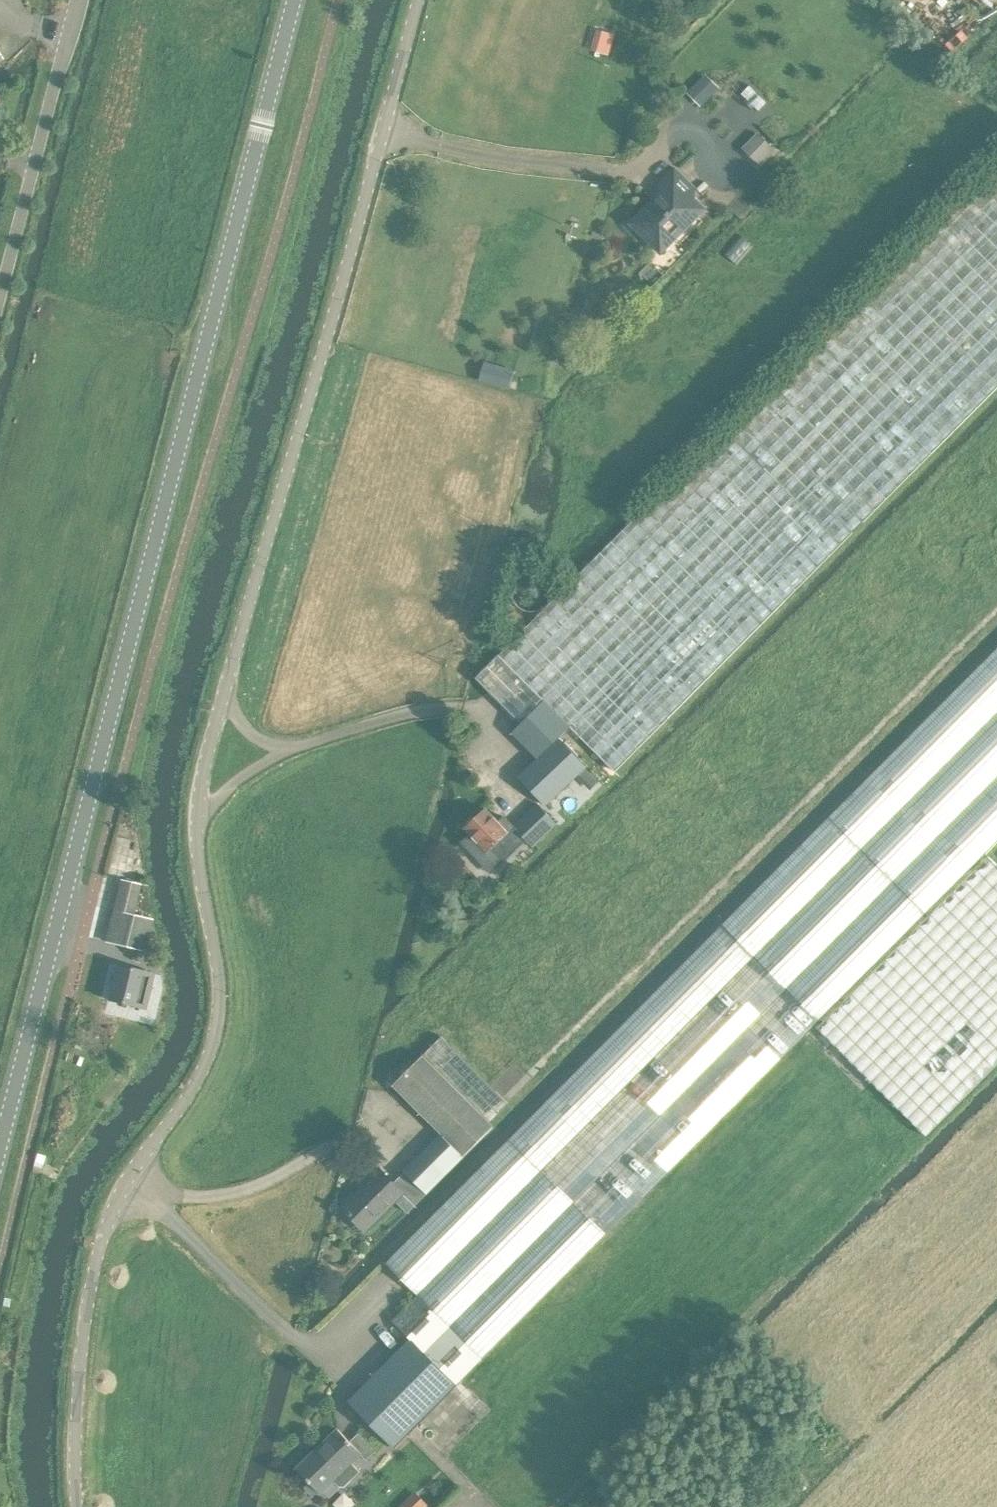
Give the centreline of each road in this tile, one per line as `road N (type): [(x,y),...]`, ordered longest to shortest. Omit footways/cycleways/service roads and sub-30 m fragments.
road 1 (unclassified): [(77,1506),(76,1401),(100,1244),(128,1178),(189,1093),(216,1034),(220,994),(196,840),(206,757),(417,0)]
road 2 (tertiary): [(0,1143),(293,0)]
road 3 (unclassified): [(0,293),(75,0)]

